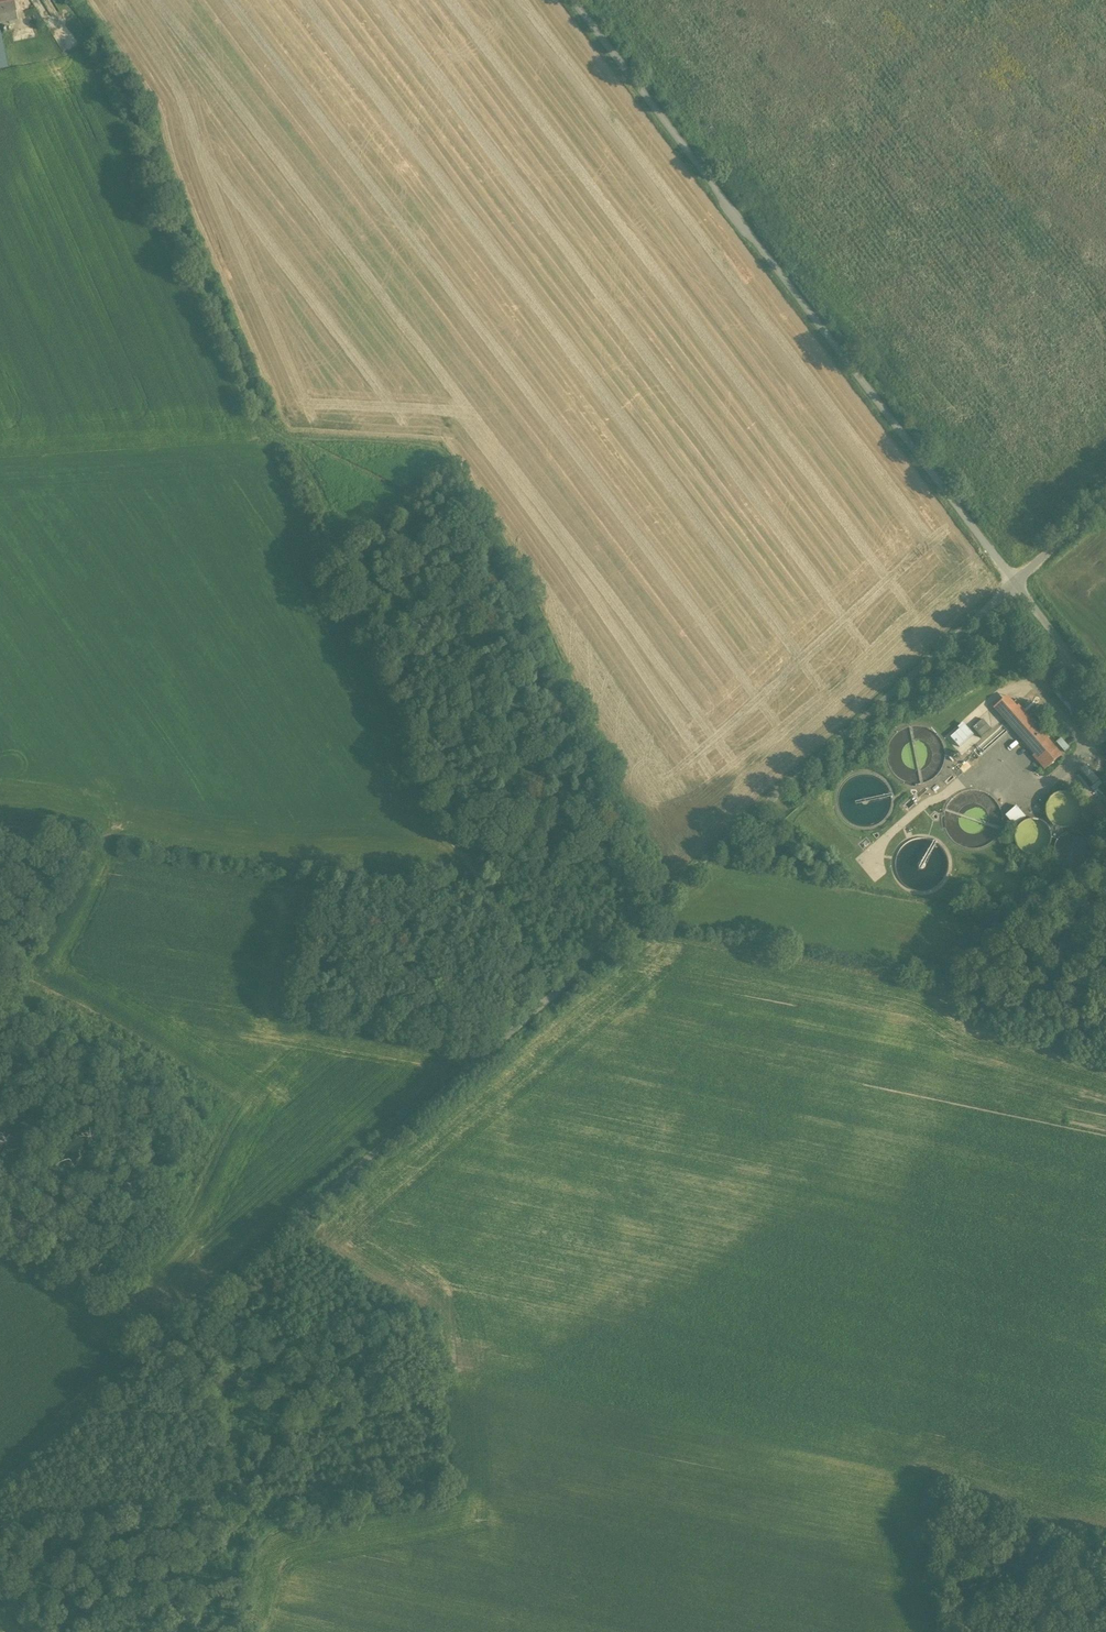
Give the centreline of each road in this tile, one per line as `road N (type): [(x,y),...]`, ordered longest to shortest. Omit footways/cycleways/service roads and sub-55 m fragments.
road 1 (unclassified): [(0,1486),(1015,583)]
road 2 (unclassified): [(573,0),(1015,583)]
road 3 (unclassified): [(1015,583),(1105,703)]
road 4 (unclassified): [(1015,583),(1105,501)]

